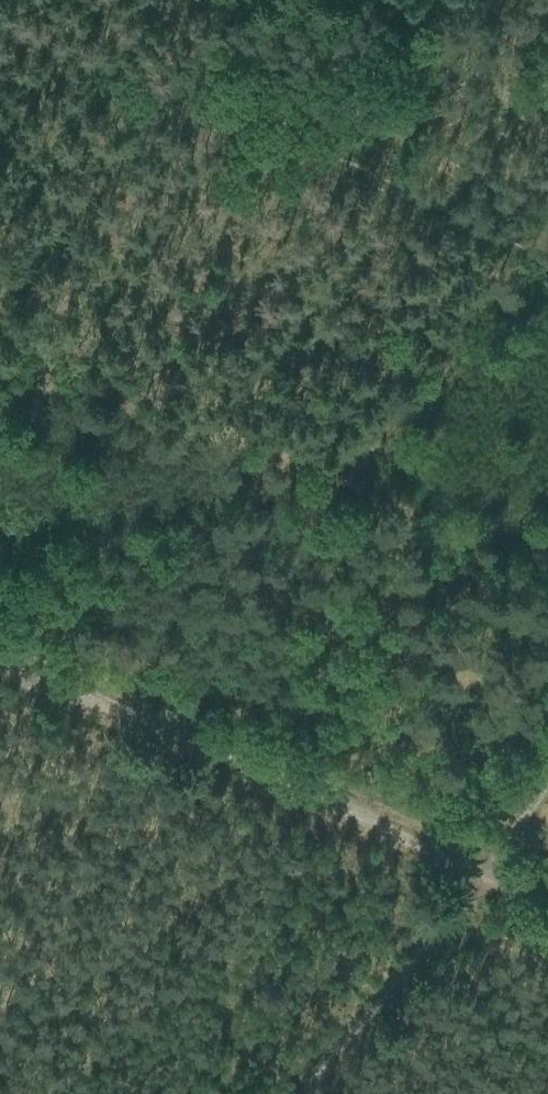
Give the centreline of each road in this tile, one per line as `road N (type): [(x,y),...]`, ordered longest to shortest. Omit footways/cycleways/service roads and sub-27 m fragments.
road 1 (track): [(0,656),(481,869),(547,883)]
road 2 (track): [(547,784),(302,1093)]

